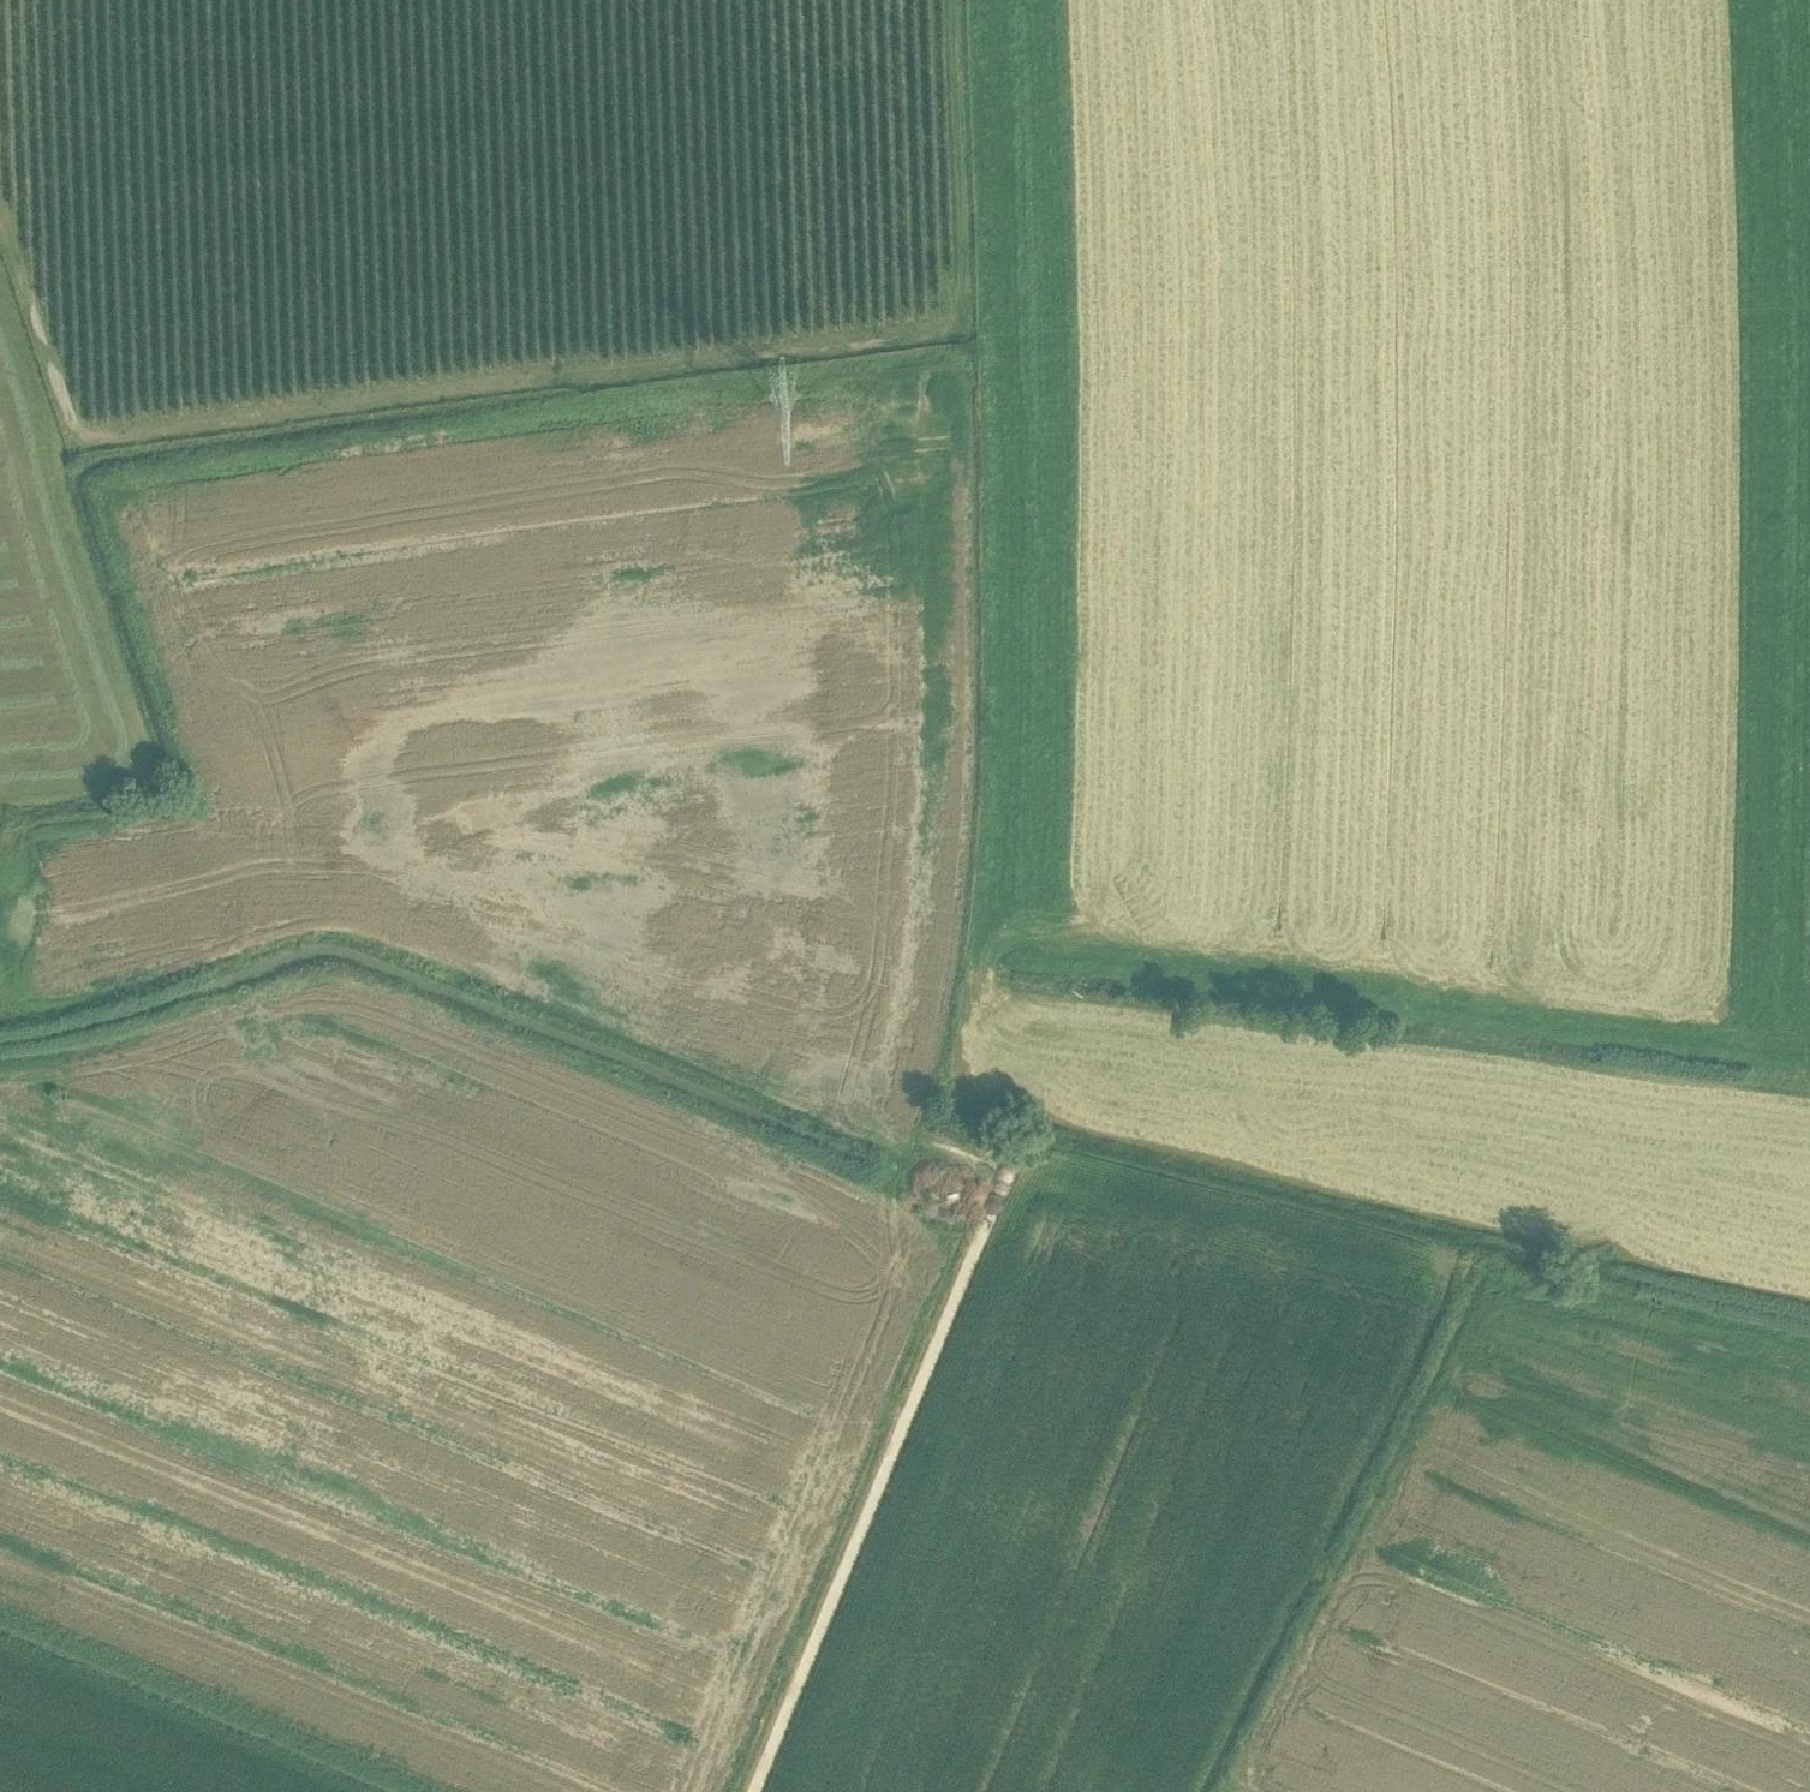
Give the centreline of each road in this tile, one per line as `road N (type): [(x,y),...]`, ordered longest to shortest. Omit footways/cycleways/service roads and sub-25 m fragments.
road 1 (track): [(762,1791),(1009,1164)]

